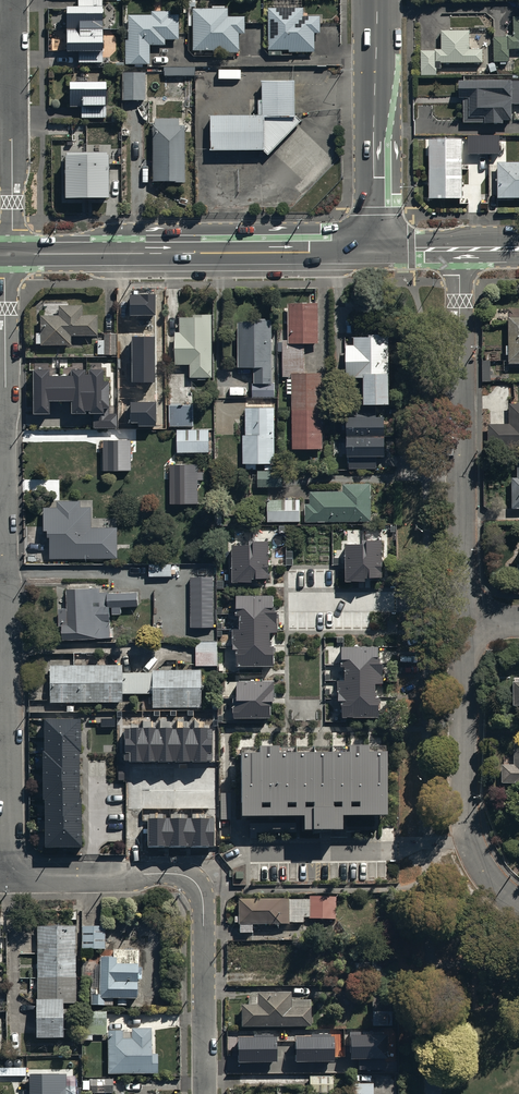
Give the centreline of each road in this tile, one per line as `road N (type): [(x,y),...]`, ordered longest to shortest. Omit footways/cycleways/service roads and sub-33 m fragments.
road 1 (residential): [(13,877),(10,254)]
road 2 (residential): [(13,877),(177,873),(194,881),(204,910),(206,1093)]
road 3 (residential): [(459,249),(465,623)]
road 4 (tertiary): [(378,250),(10,254)]
road 5 (residential): [(465,623),(468,824),(482,865),(518,903)]
road 6 (residential): [(10,254),(10,0)]
road 7 (tertiary): [(378,250),(376,0)]

